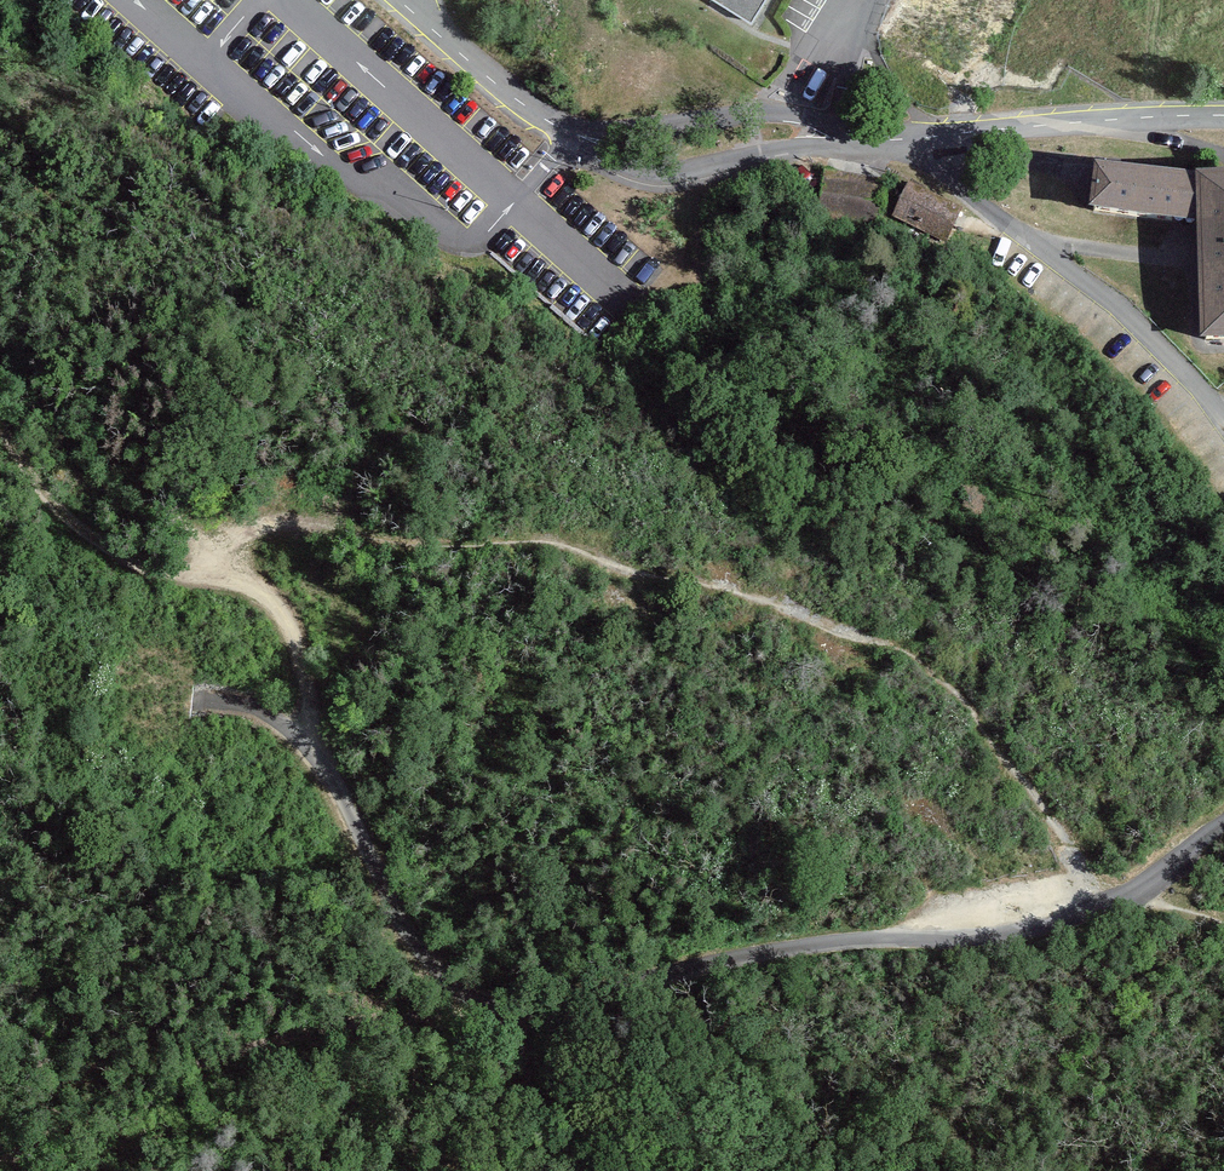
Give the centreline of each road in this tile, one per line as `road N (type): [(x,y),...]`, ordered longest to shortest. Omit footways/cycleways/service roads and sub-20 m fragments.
road 1 (track): [(196,574),(230,542),(274,531),(447,548),(546,543),(810,616),(910,657),(1059,837),(1095,913)]
road 2 (track): [(1223,827),(1137,895),(1062,926),(993,939),(798,948),(513,1019),(529,1068),(585,1170)]
road 3 (track): [(483,1002),(335,1024),(210,1059),(64,1125),(0,1167)]
road 4 (unclassified): [(919,138),(991,212),(1132,318),(1223,420)]
road 5 (residential): [(1223,116),(919,138)]
road 6 (track): [(0,429),(65,524),(115,555),(196,574)]
road 7 (track): [(196,574),(256,591),(278,608),(298,646),(325,750)]

